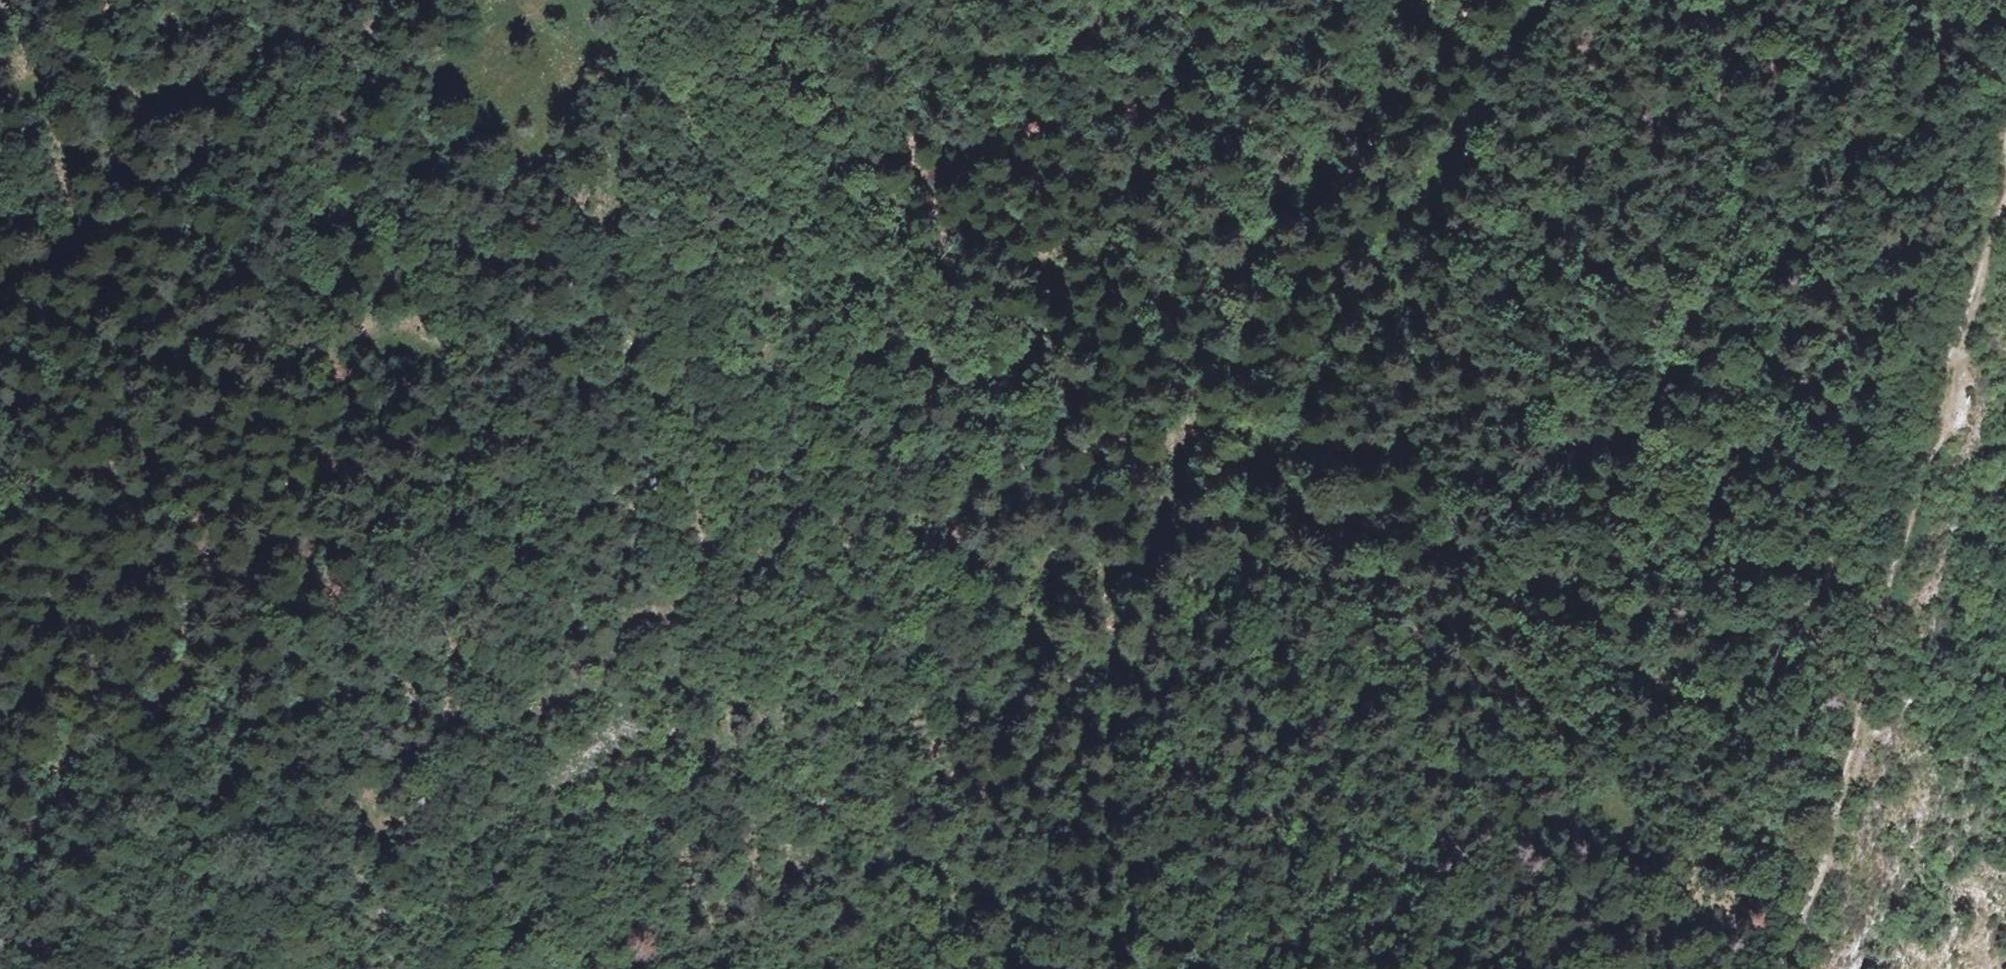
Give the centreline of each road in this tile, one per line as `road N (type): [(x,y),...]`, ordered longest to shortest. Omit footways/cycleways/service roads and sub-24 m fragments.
road 1 (track): [(943,968),(1093,651),(1267,403),(1354,180),(1442,53),(1467,0)]
road 2 (track): [(1792,968),(1885,601),(2005,203)]

